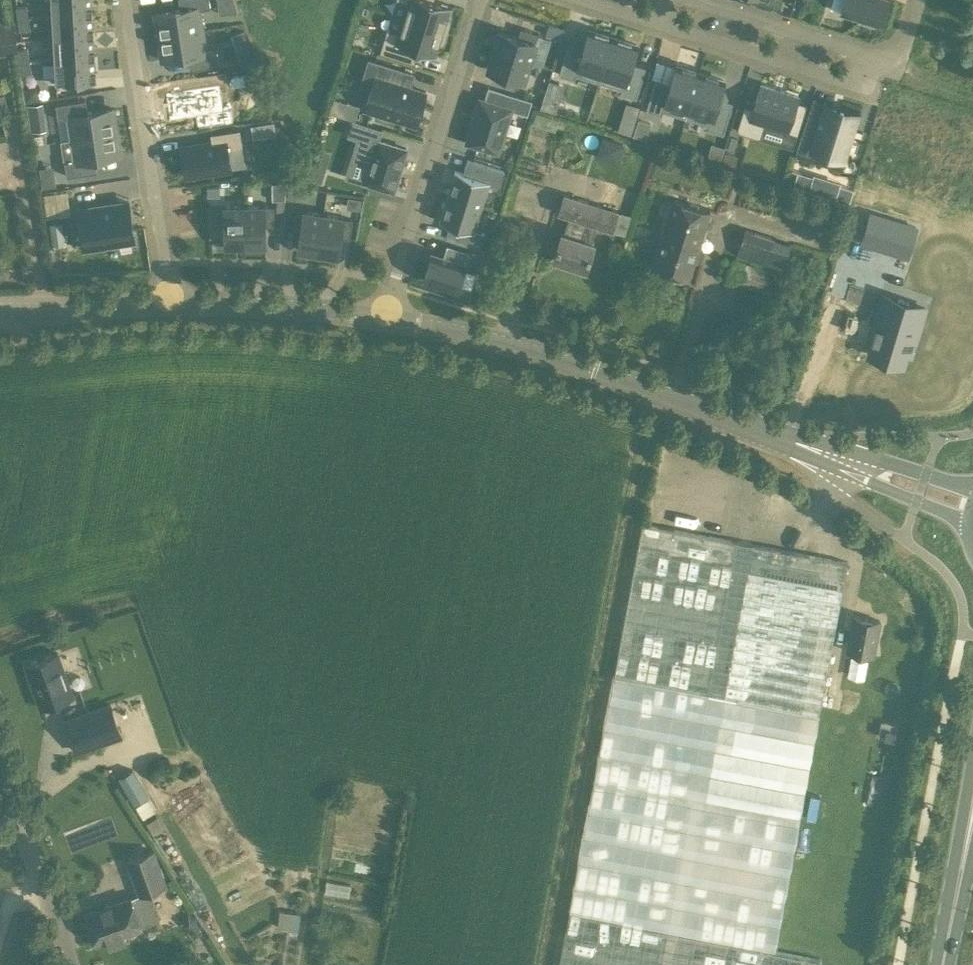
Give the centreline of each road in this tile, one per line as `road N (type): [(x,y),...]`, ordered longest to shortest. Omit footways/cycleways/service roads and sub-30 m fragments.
road 1 (tertiary): [(972,505),(505,343),(384,317)]
road 2 (track): [(659,395),(546,964)]
road 3 (residential): [(384,317),(483,0)]
road 4 (residential): [(167,302),(126,0)]
road 5 (track): [(133,749),(248,964)]
road 6 (residential): [(662,25),(863,87),(872,56)]
road 7 (tertiary): [(384,317),(167,302)]
road 8 (unclassified): [(71,964),(0,770)]
road 9 (track): [(306,964),(337,779)]
road 10 (residential): [(872,56),(693,0)]
road 11 (tertiary): [(167,302),(0,313)]
road 12 (secondary): [(942,964),(972,811)]

